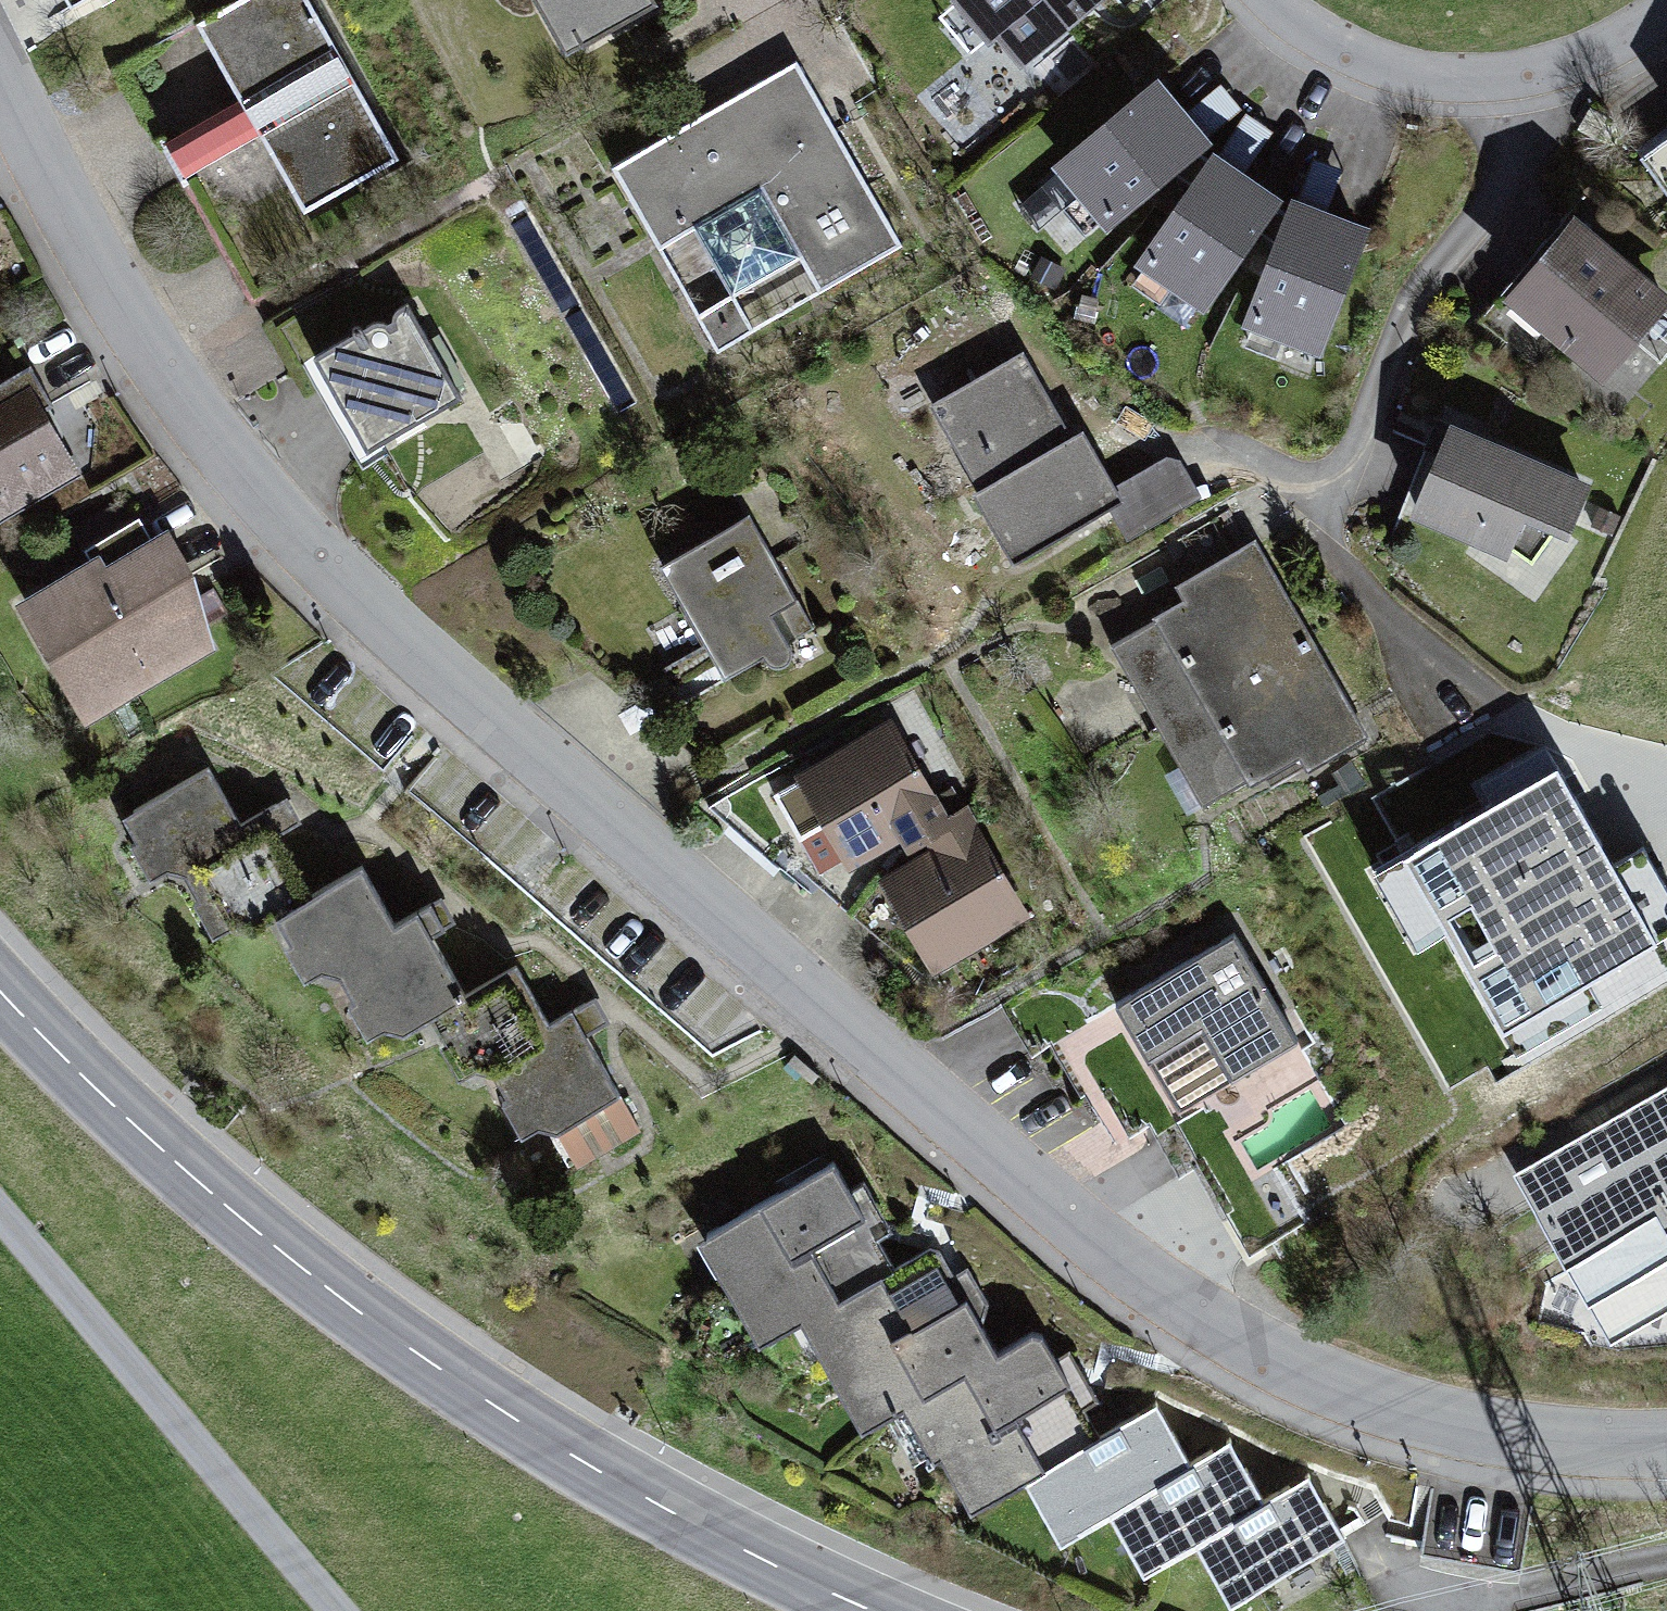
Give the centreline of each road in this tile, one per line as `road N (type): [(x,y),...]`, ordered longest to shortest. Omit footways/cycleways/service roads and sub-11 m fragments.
road 1 (residential): [(1666,1443),(1529,1437),(1363,1399),(1227,1338),(1059,1210),(302,548),(121,316),(0,71)]
road 2 (tertiary): [(0,993),(177,1165),(363,1315),(539,1433),(718,1537),(879,1610)]
road 3 (unclassified): [(0,1212),(332,1610)]
road 4 (residential): [(1276,0),(1349,56),(1452,81),(1535,77),(1666,20)]

